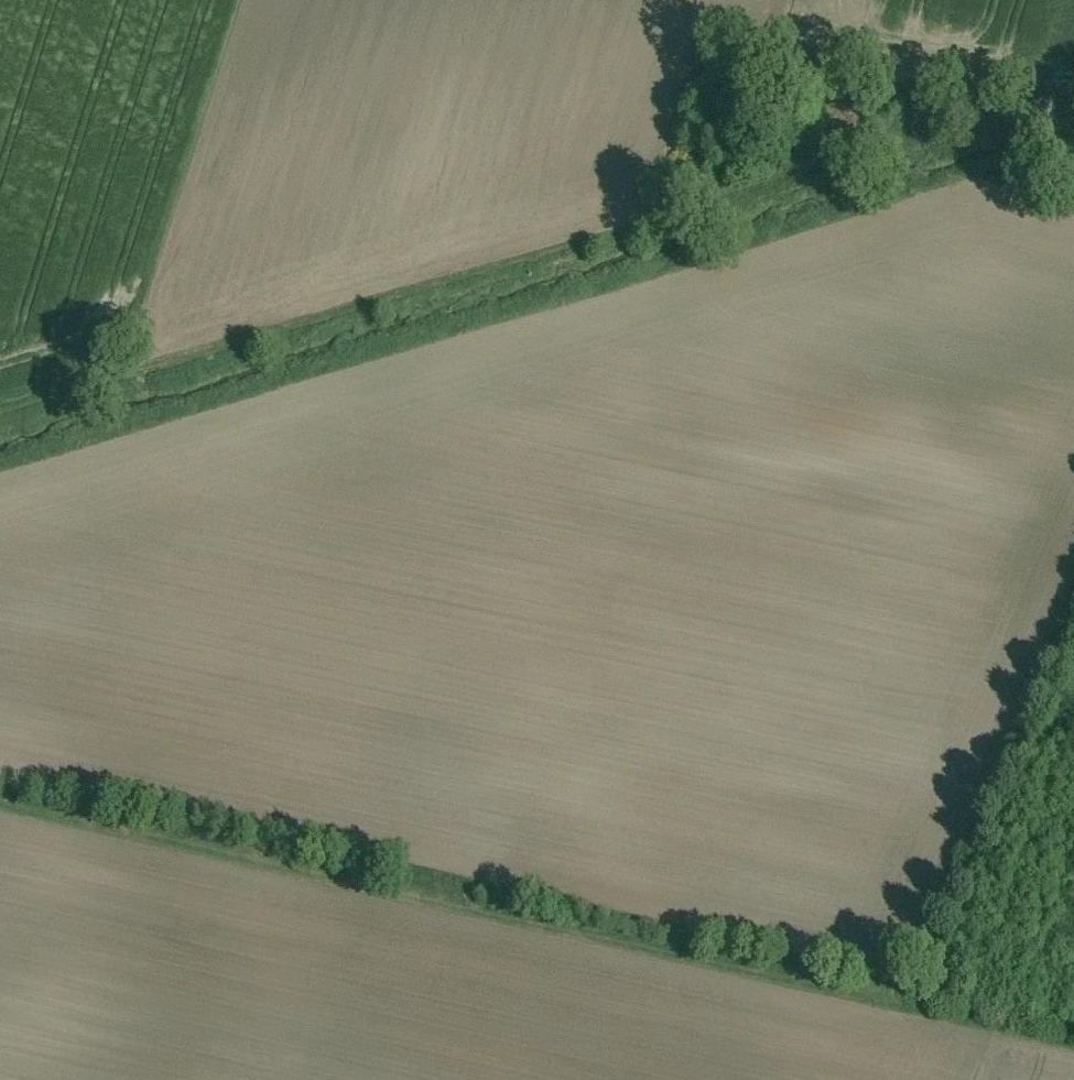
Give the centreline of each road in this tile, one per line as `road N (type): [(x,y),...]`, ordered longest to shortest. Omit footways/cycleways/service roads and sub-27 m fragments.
road 1 (track): [(0,410),(675,221),(994,107)]
road 2 (track): [(0,801),(877,996)]

